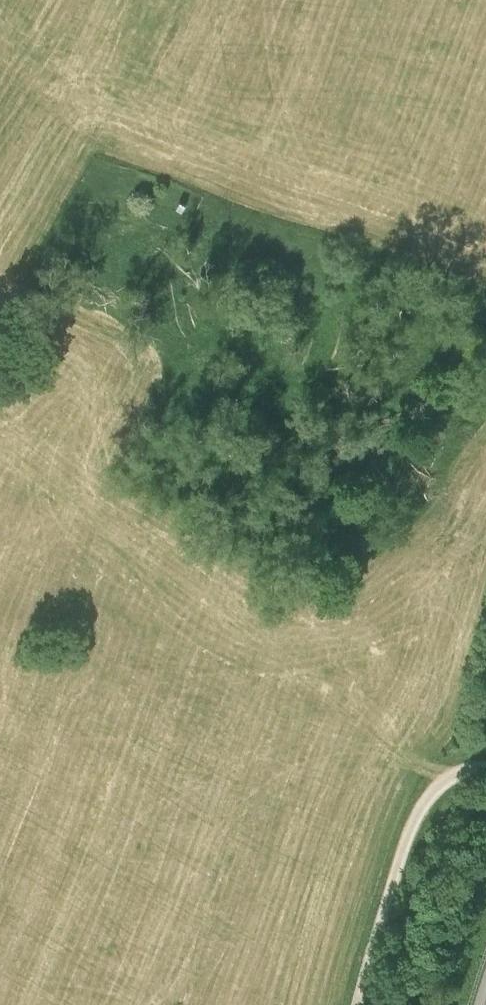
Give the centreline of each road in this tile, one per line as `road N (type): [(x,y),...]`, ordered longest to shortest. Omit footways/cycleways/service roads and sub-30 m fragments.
road 1 (track): [(485,782),(443,795),(413,827),(362,1004)]

